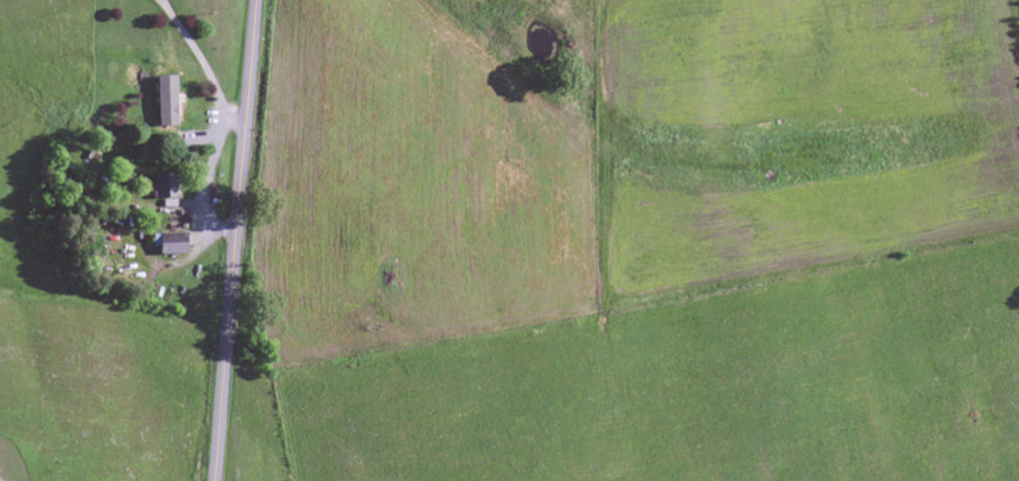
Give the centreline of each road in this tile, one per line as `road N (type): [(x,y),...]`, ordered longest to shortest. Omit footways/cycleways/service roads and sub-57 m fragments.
road 1 (tertiary): [(215,480),(256,0)]

